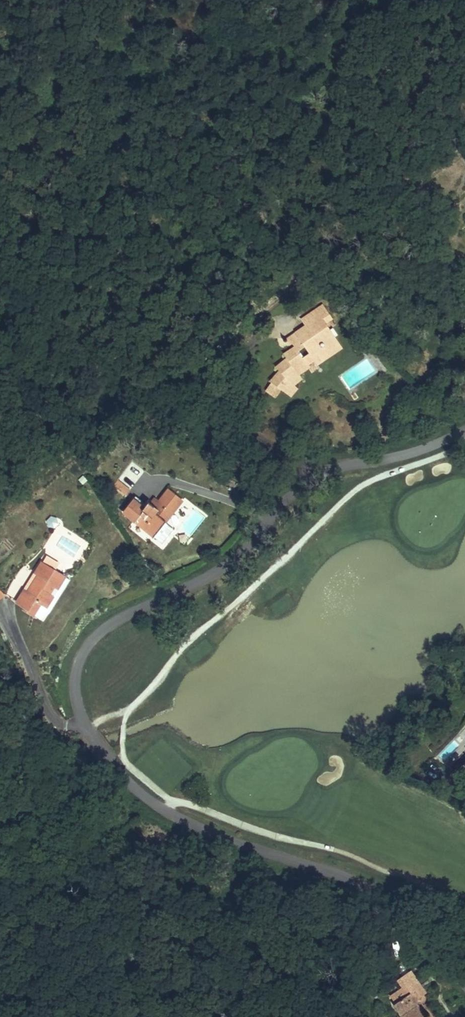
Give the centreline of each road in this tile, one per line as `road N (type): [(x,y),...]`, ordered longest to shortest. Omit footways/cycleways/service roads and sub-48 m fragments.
road 1 (residential): [(464,426),(424,446),(319,471),(279,495),(241,553),(95,631),(76,658),(72,689),(87,732),(150,802),(273,854),(335,871),(392,910),(464,989)]

